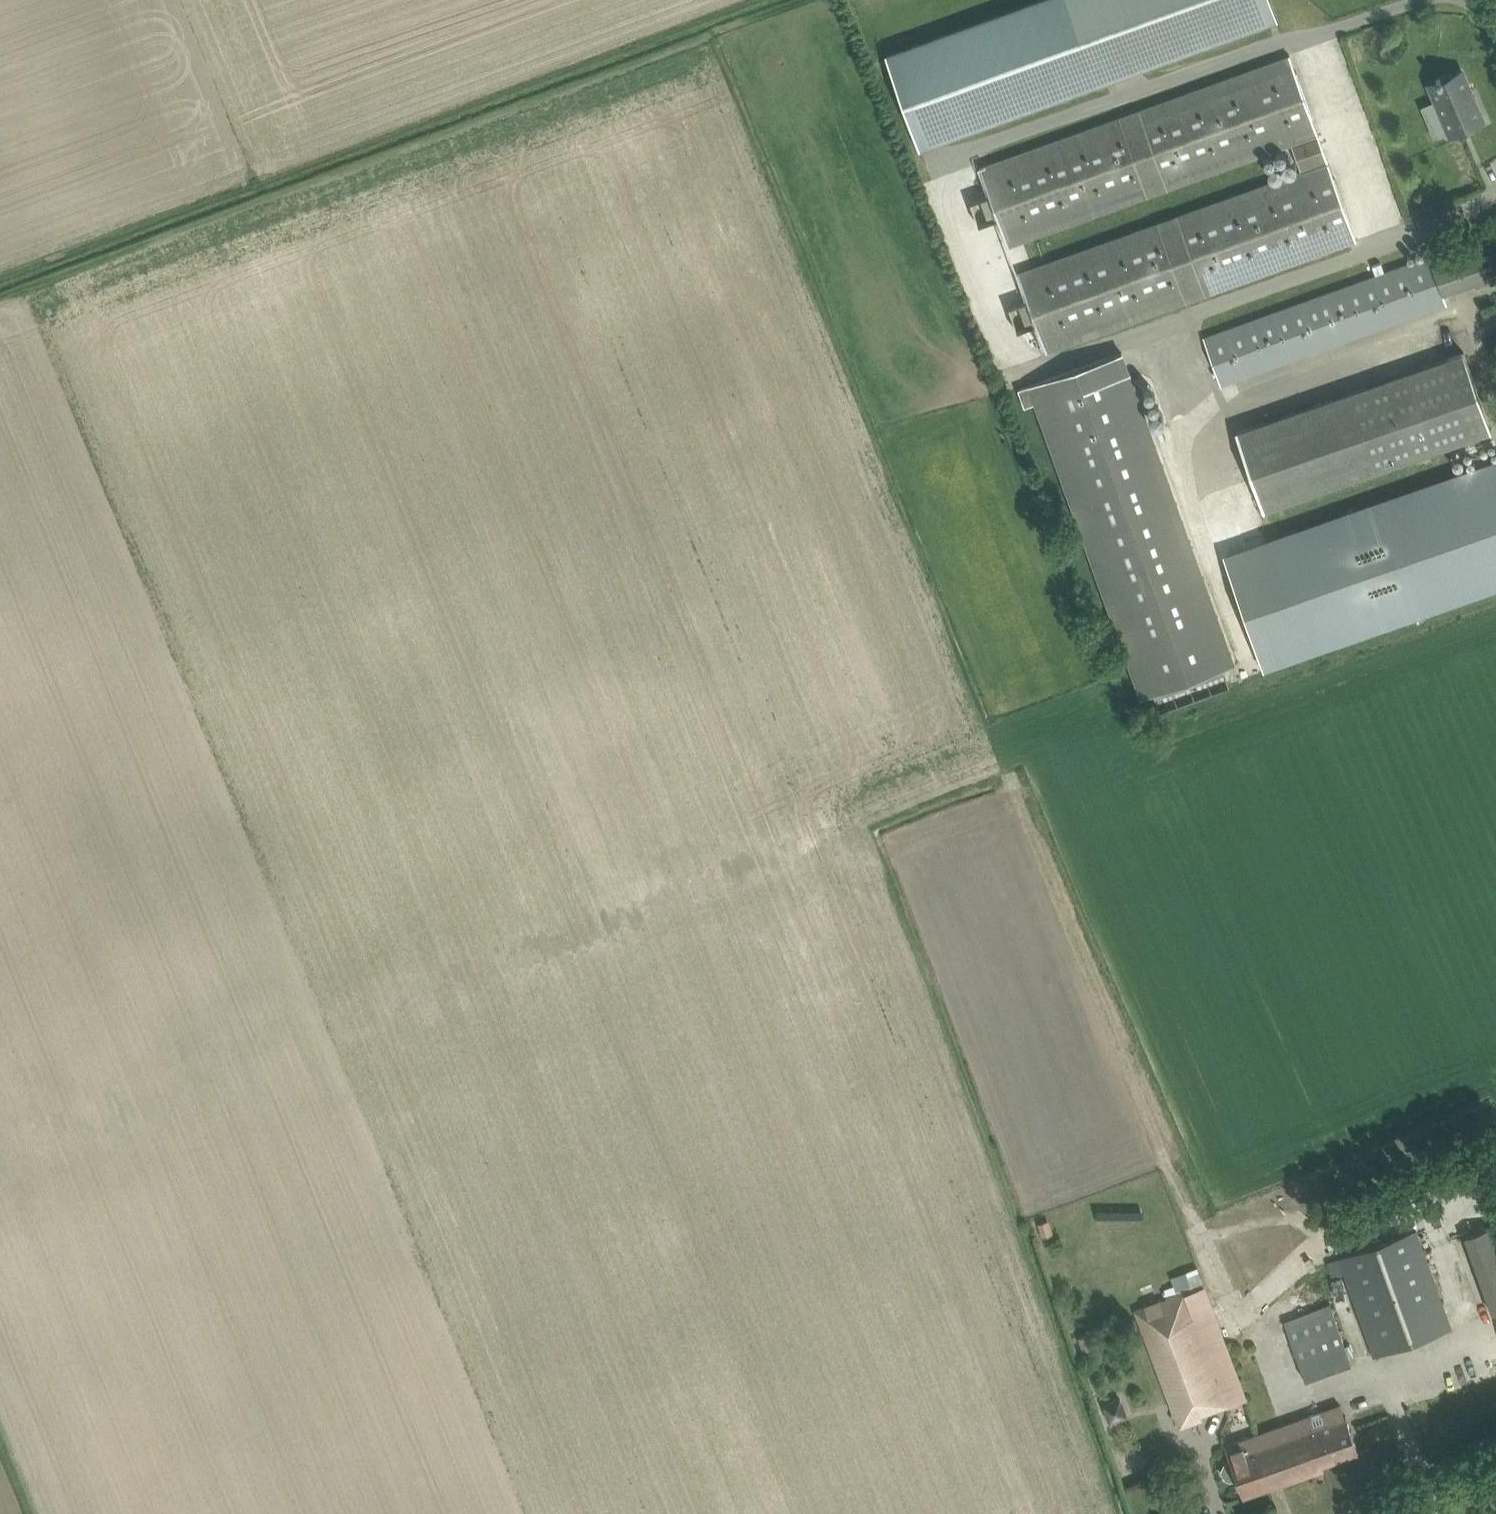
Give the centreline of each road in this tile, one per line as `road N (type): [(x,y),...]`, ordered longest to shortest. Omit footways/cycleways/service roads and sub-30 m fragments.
road 1 (unclassified): [(1348,1513),(1495,1464)]

